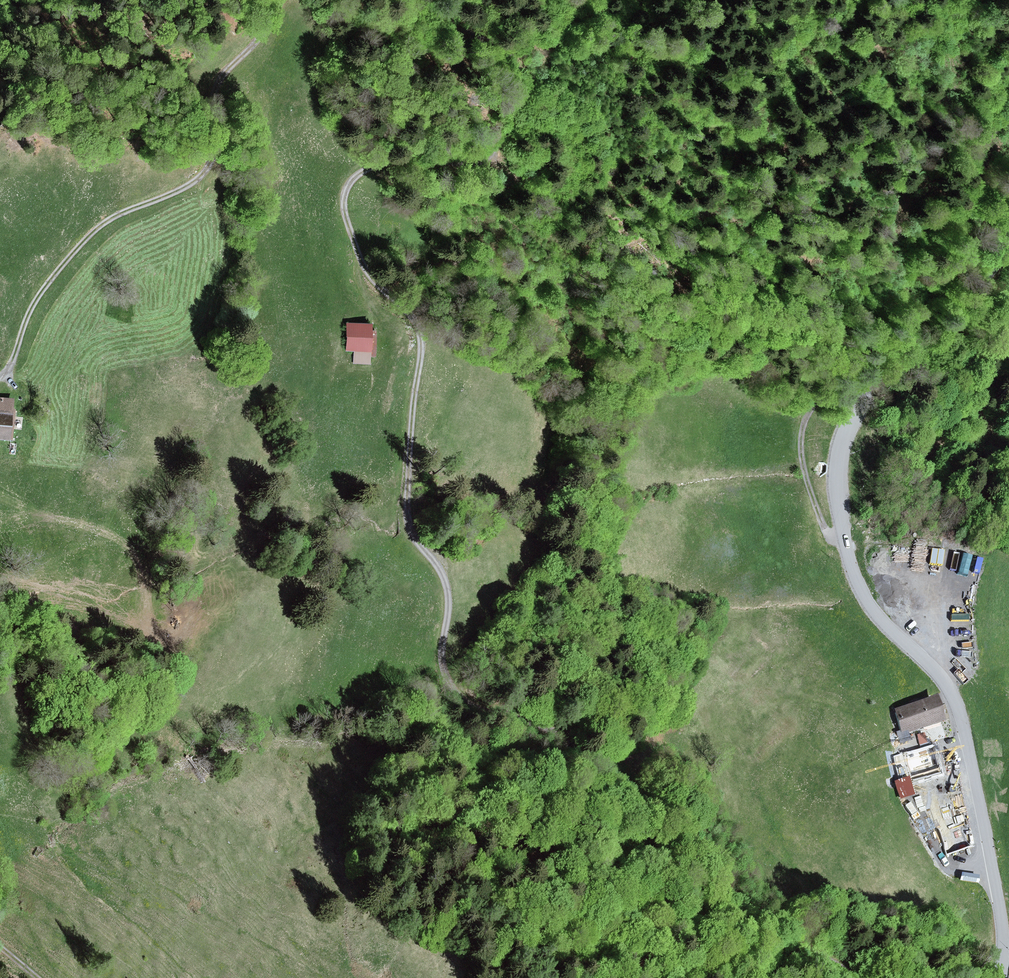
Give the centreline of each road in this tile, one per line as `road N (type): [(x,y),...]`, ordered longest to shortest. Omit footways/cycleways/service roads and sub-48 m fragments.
road 1 (track): [(858,977),(748,920),(561,734),(480,710),(451,686),(443,658),(446,580),(408,511),(420,326),(364,268),(344,199),(355,177),(387,163),(478,161),(496,143),(519,83),(507,54),(416,0)]
road 2 (tertiary): [(1008,248),(858,407),(834,477),(866,600),(936,674),(959,714),(1002,921),(1000,977)]
road 3 (track): [(844,540),(826,530),(805,474),(804,422),(931,289),(962,225),(981,127),(1008,81)]
road 4 (track): [(279,0),(216,88),(211,166),(87,239),(39,297),(0,376)]

